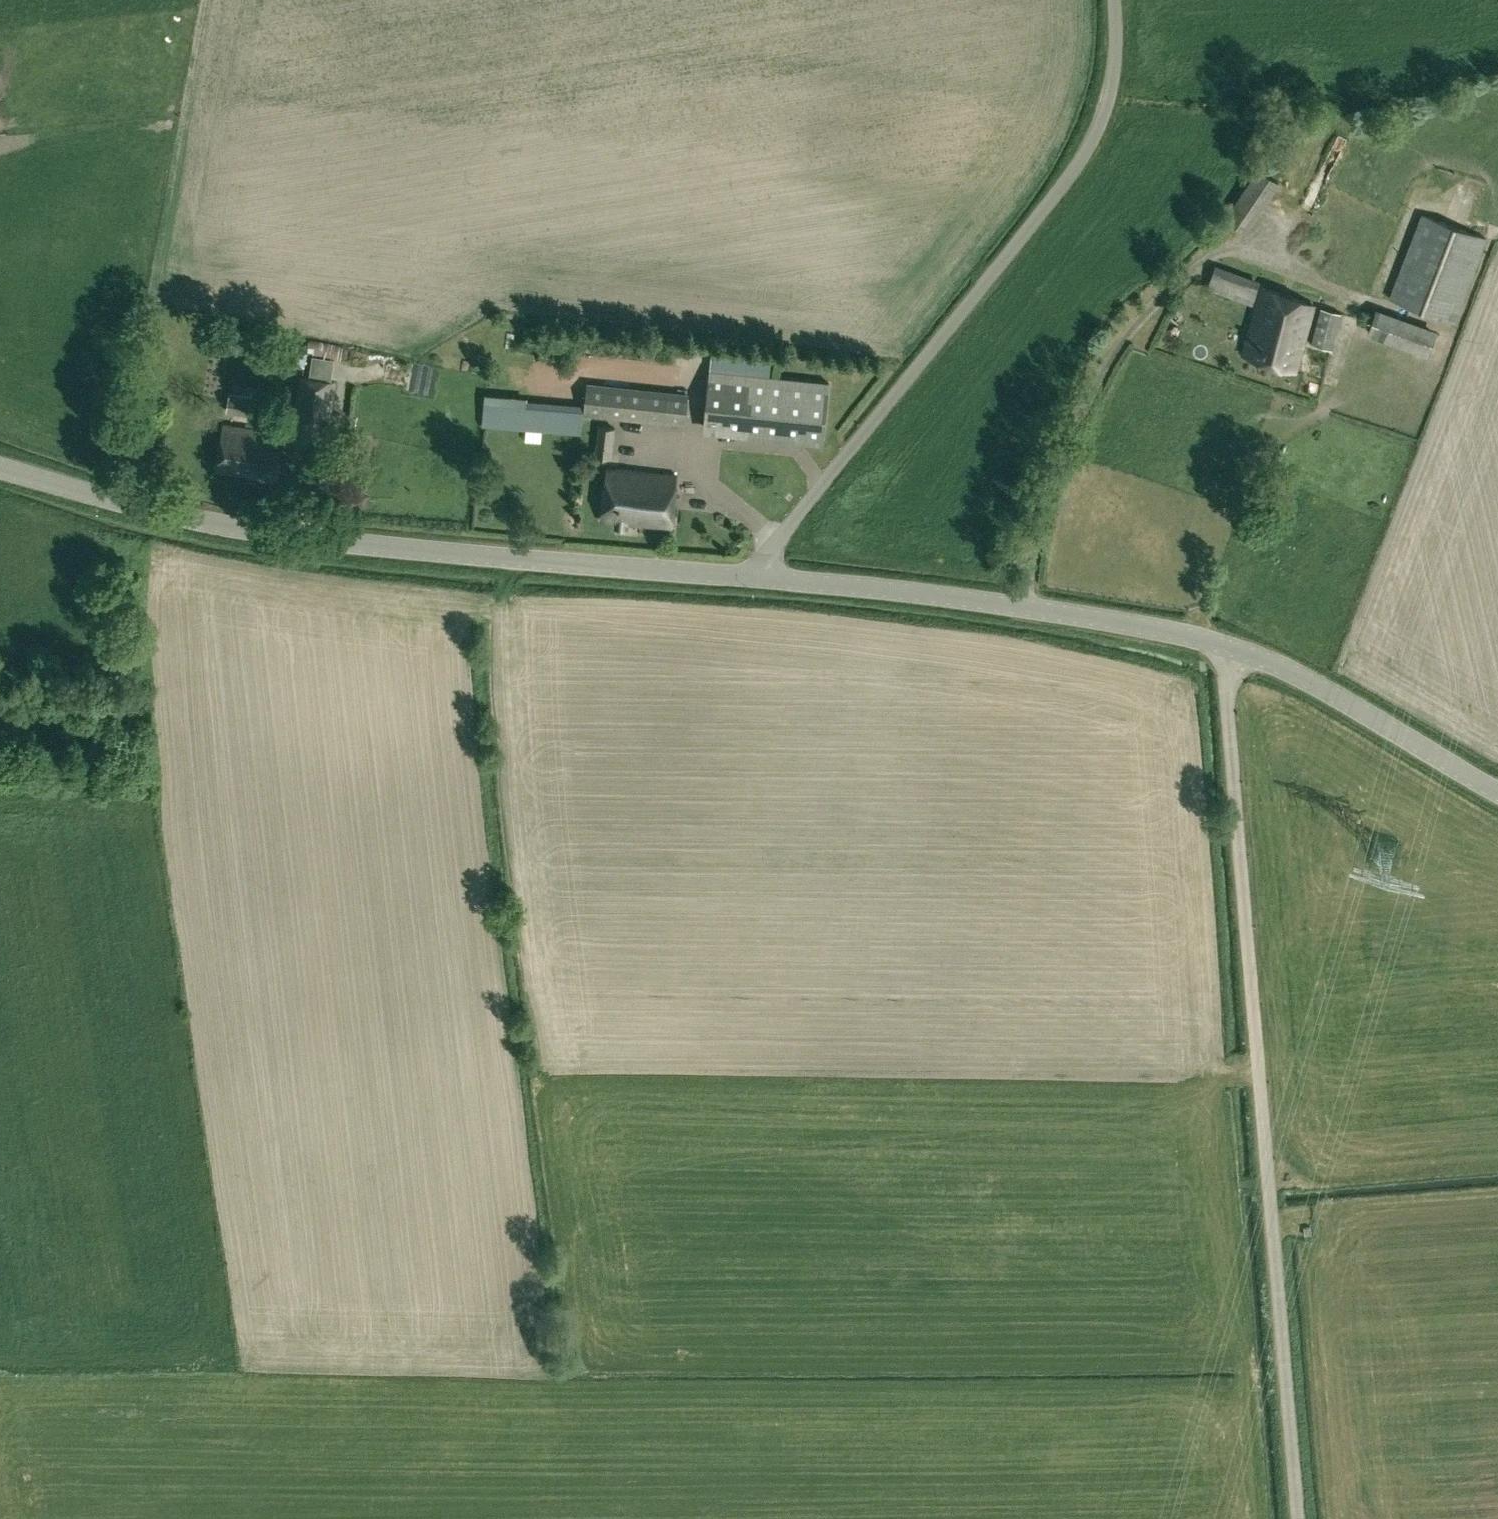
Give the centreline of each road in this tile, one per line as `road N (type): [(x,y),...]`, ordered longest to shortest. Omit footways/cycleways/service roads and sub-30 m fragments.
road 1 (unclassified): [(1497,793),(1301,677),(1224,646),(951,596),(751,573)]
road 2 (unclassified): [(751,573),(483,558),(245,531),(0,466)]
road 3 (unclassified): [(751,573),(1081,158),(1111,99),(1117,0)]

